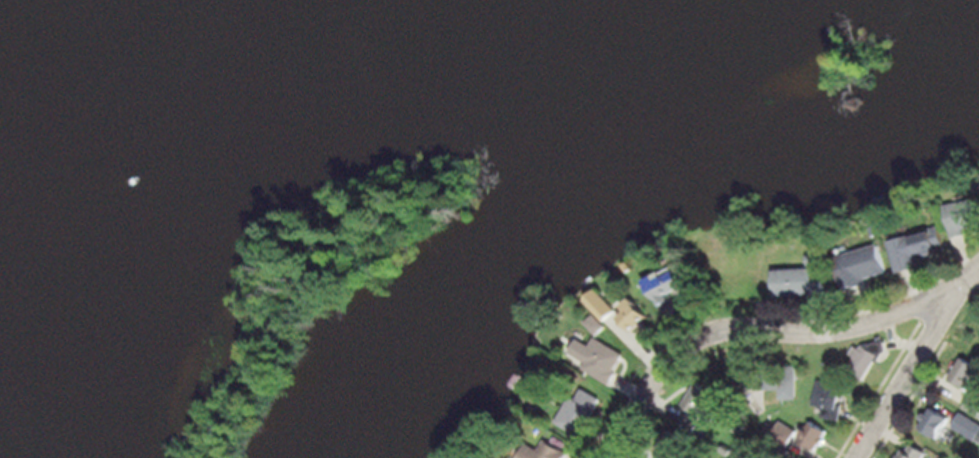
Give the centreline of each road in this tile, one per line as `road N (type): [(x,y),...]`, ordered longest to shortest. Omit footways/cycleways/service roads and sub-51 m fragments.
road 1 (residential): [(603,457),(668,355),(690,340),(717,330),(841,330),(923,302),(978,265)]
road 2 (residential): [(859,457),(963,278)]

